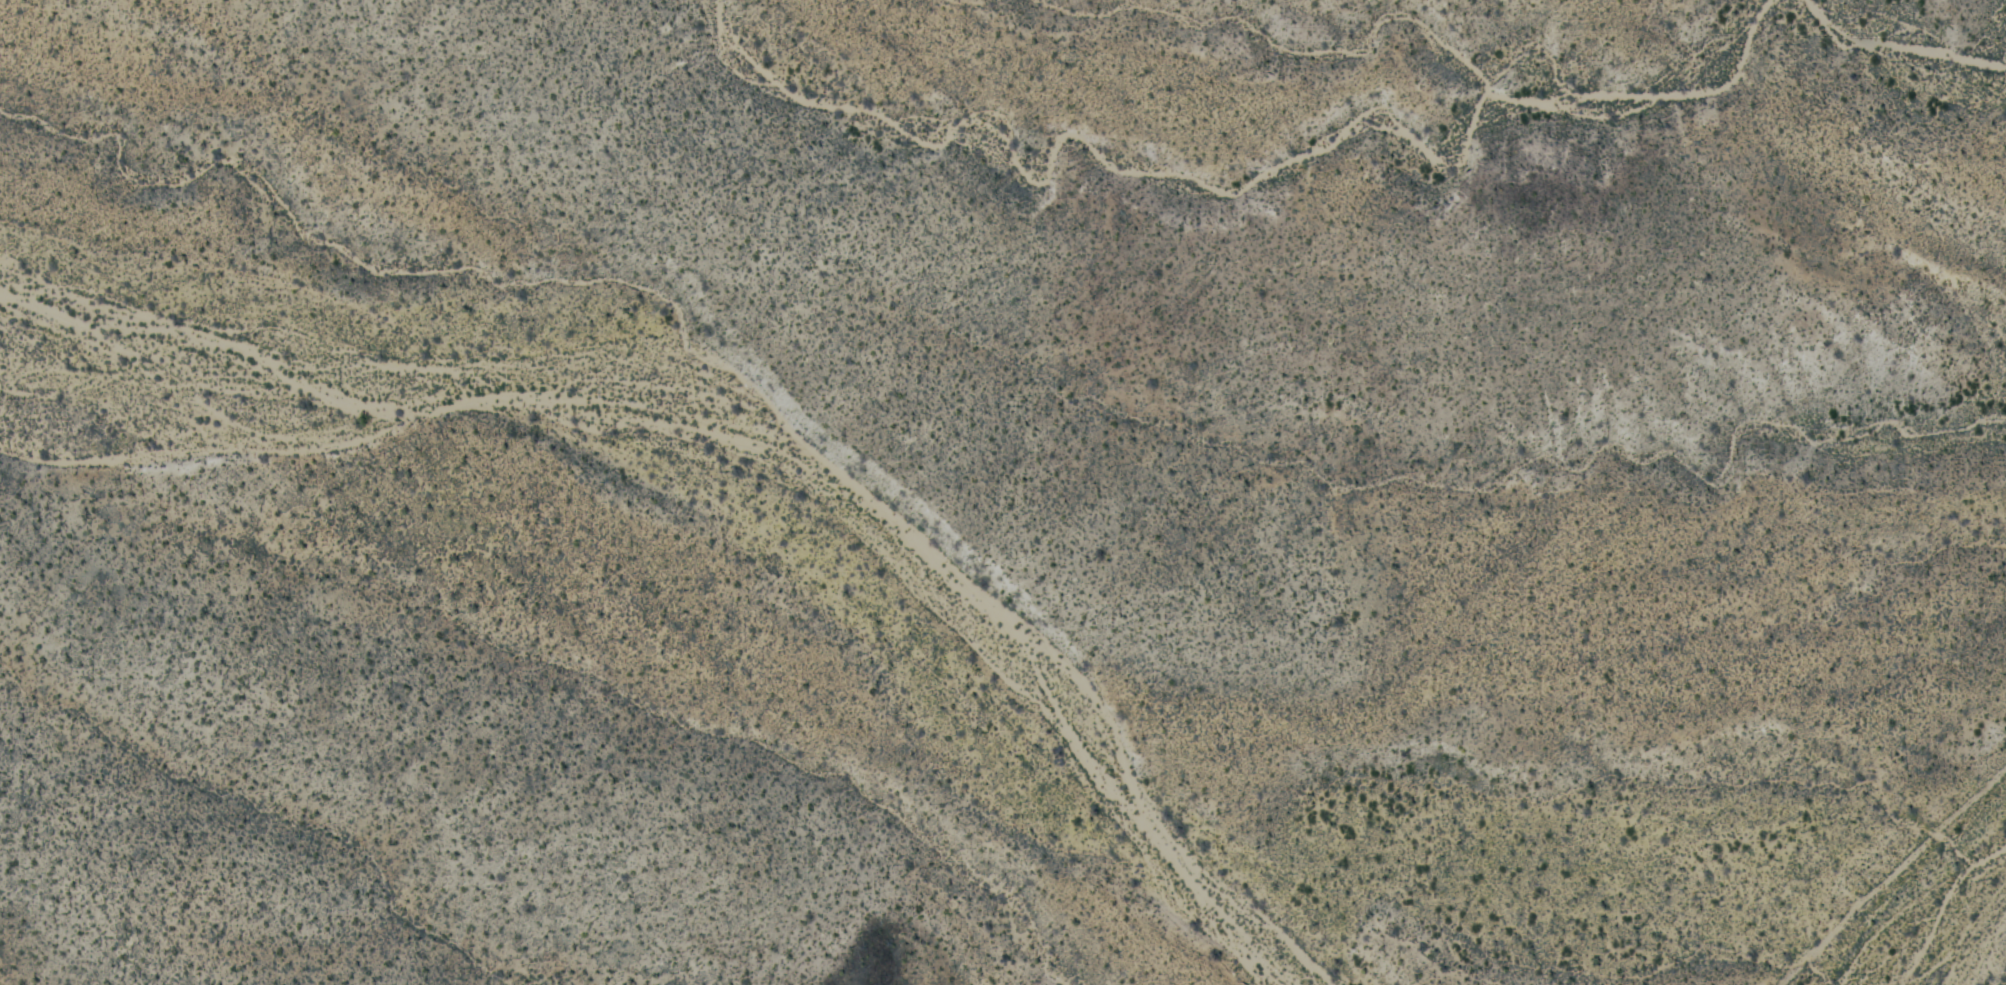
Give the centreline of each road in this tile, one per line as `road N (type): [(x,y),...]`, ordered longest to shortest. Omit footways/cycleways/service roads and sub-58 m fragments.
road 1 (track): [(1788,984),(1957,860),(2005,798)]

